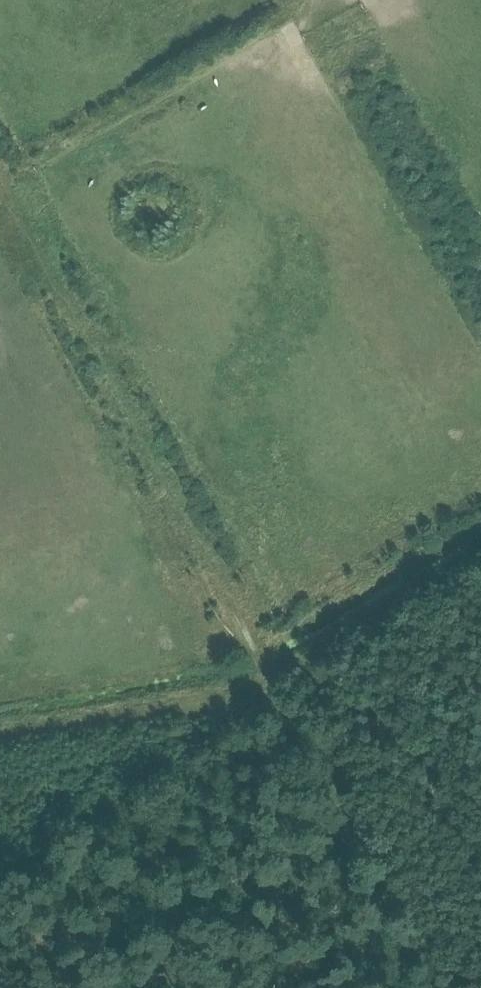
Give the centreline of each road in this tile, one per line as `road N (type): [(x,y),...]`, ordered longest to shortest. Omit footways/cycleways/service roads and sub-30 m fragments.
road 1 (track): [(444,987),(0,179)]

